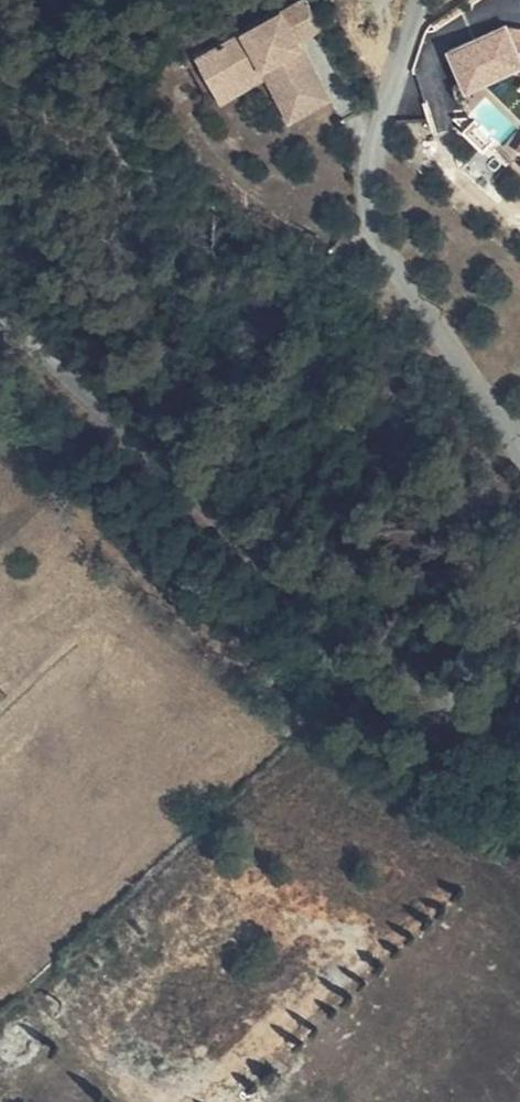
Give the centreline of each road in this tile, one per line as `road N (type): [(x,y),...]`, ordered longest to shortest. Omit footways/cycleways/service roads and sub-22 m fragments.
road 1 (unclassified): [(0,306),(519,731)]
road 2 (residential): [(418,0),(377,115),(377,173),(415,293),(519,439)]

